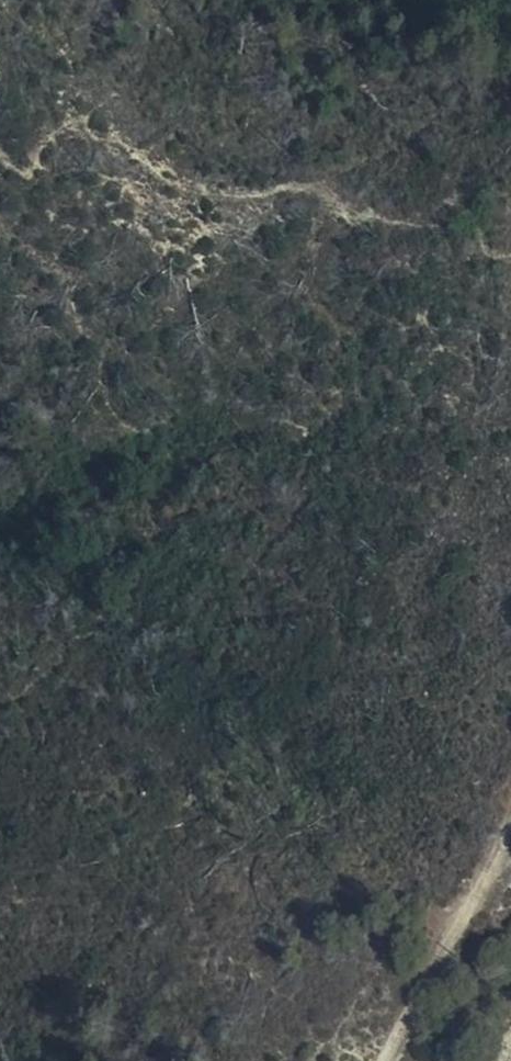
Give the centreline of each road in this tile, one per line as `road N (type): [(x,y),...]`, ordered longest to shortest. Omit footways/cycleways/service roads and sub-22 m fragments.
road 1 (track): [(385,1060),(445,932),(510,817)]

